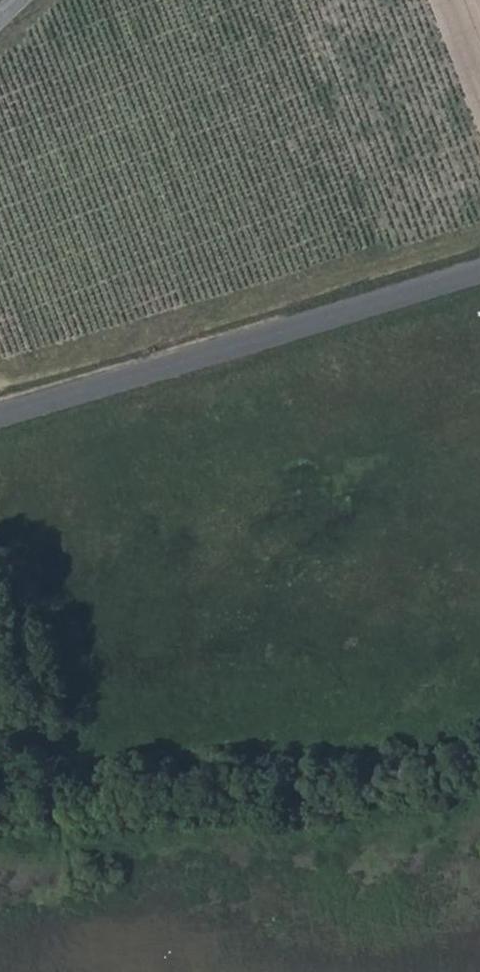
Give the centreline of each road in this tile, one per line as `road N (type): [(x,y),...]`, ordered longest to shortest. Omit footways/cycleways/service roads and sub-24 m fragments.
road 1 (tertiary): [(0,417),(479,270)]

